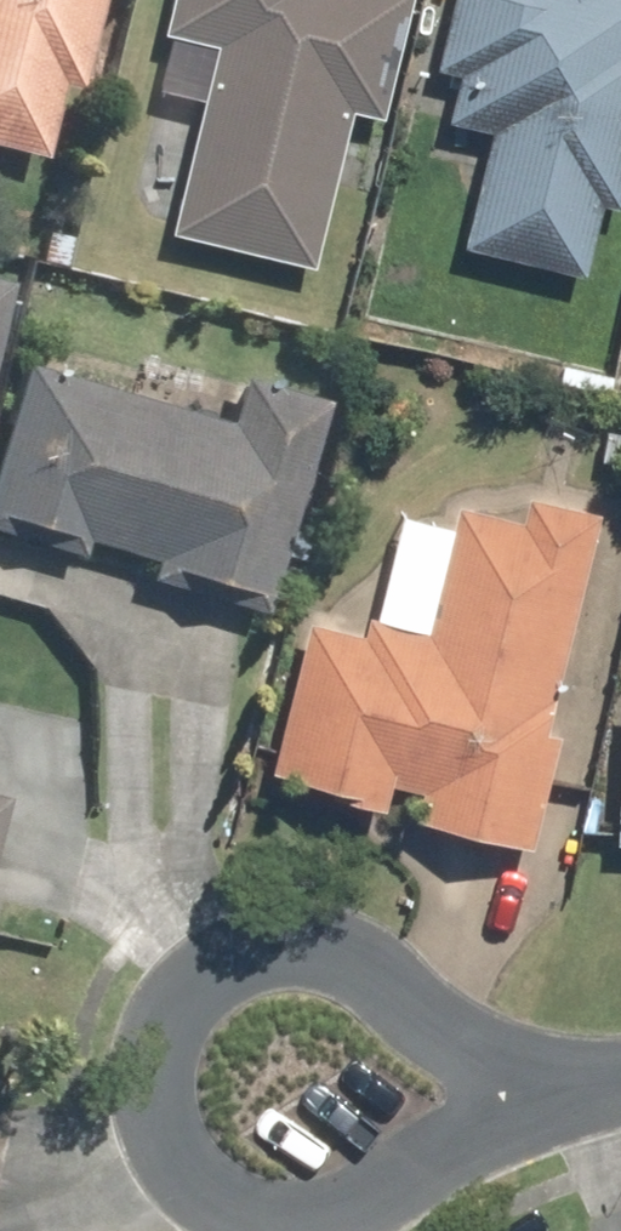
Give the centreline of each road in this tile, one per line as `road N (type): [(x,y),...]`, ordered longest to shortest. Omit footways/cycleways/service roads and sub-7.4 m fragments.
road 1 (residential): [(482,1113),(399,1179),(321,1226),(244,1212),(181,1162),(169,1080),(191,1000),(242,958),(320,961),(367,987)]
road 2 (residential): [(367,987),(482,1113)]
road 3 (residential): [(482,1113),(620,1082)]

